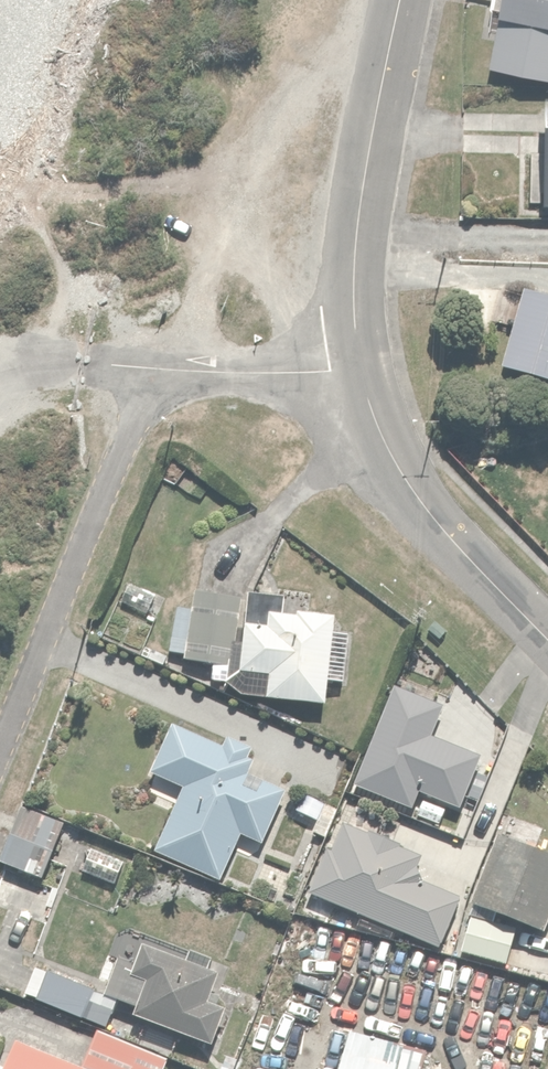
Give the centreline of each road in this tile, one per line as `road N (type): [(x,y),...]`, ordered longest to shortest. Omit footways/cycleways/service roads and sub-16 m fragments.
road 1 (residential): [(367,369),(204,371),(145,403),(0,753)]
road 2 (residential): [(367,369),(363,203),(404,0)]
road 3 (residential): [(547,638),(468,557),(396,466),(367,369)]

